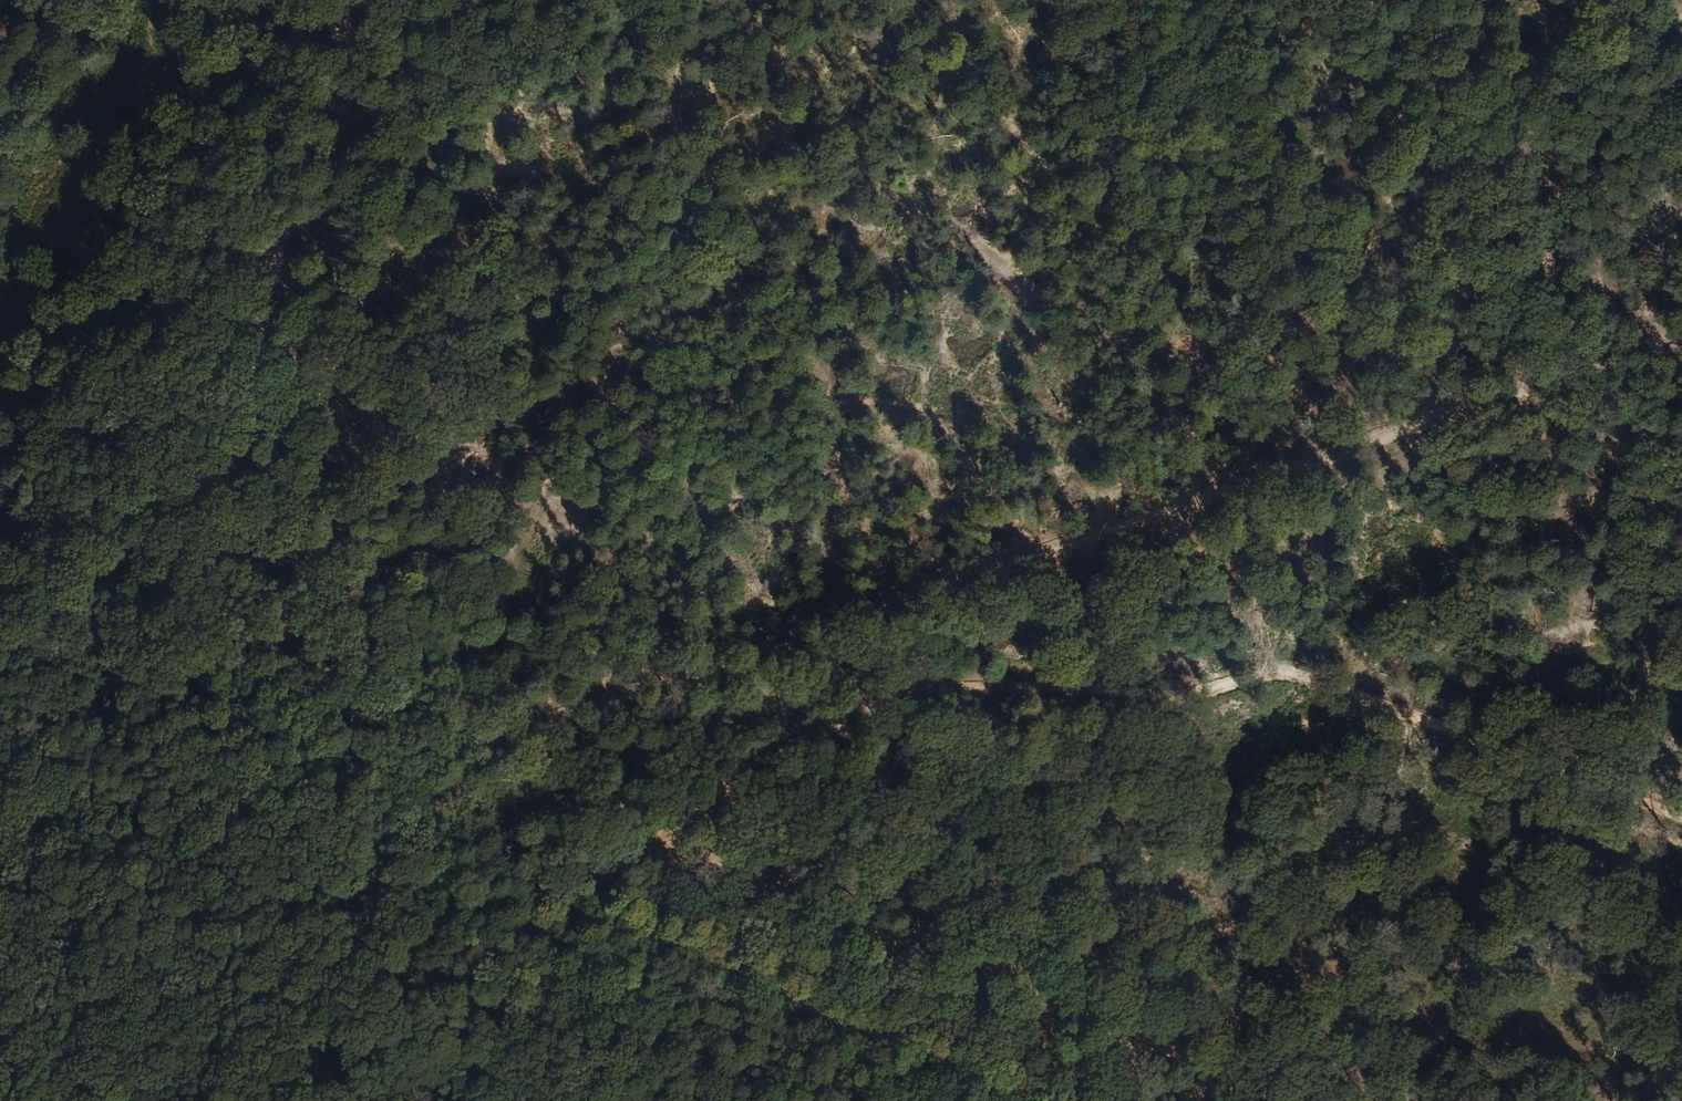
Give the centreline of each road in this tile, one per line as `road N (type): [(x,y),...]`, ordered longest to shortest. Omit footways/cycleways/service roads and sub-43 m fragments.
road 1 (track): [(337,0),(255,362),(309,587),(373,711),(1275,1100)]

